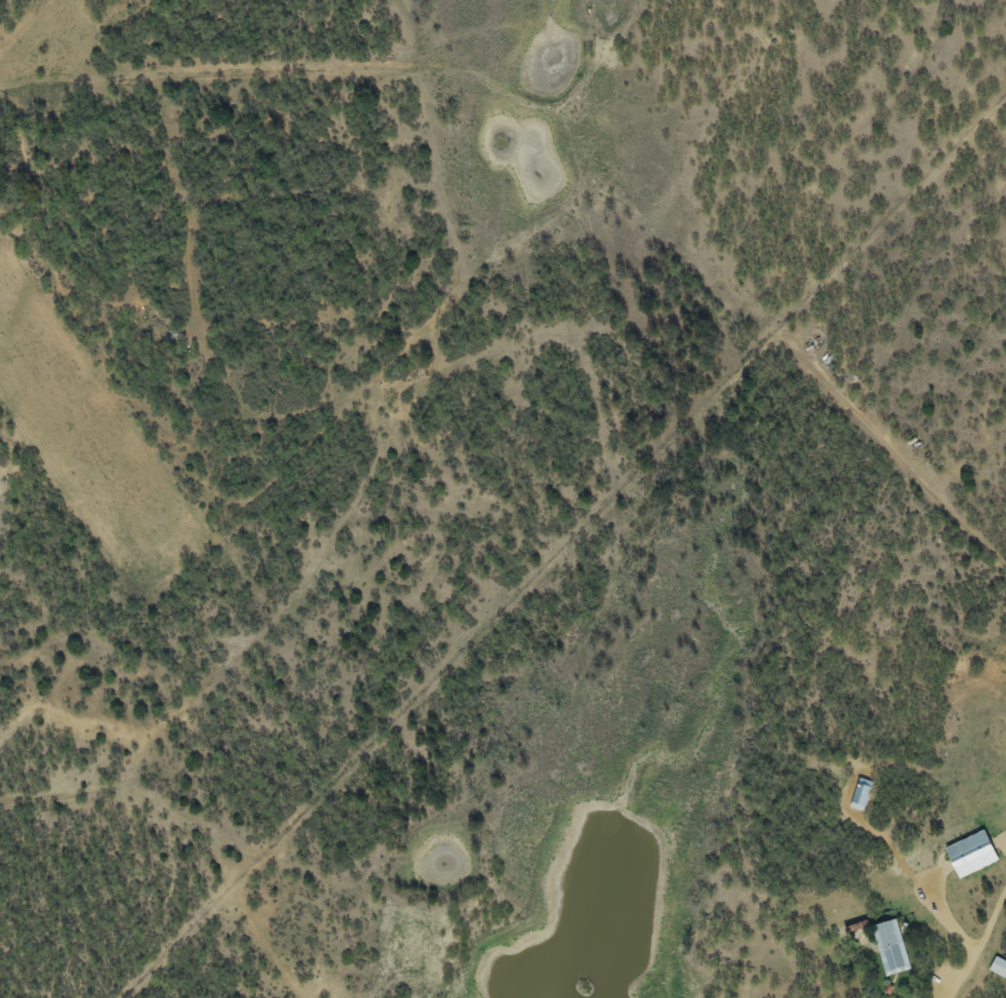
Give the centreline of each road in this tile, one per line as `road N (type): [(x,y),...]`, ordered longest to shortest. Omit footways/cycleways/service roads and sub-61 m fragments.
road 1 (track): [(0,224),(195,499),(225,513),(249,503),(443,307),(453,277),(407,33),(389,0)]
road 2 (track): [(417,945),(453,945),(519,915),(539,877),(571,791),(575,651),(605,593),(613,547),(591,385),(579,359),(559,345),(481,357),(423,381),(383,431)]
road 3 (track): [(645,0),(553,117),(437,69),(99,77),(0,91)]
road 4 (track): [(1005,570),(763,323),(687,275),(635,223),(571,153),(553,117)]
road 5 (track): [(0,803),(83,791),(121,797),(345,889),(417,945),(439,997)]
road 6 (track): [(367,391),(369,419),(383,431),(379,453),(341,521),(271,619),(131,761),(121,797)]
road 7 (track): [(163,74),(163,147),(187,231),(191,345),(235,395),(275,403),(367,391)]
road 8 (track): [(595,181),(481,267),(453,277)]
road 9 (track): [(1005,993),(967,973),(1005,881)]

